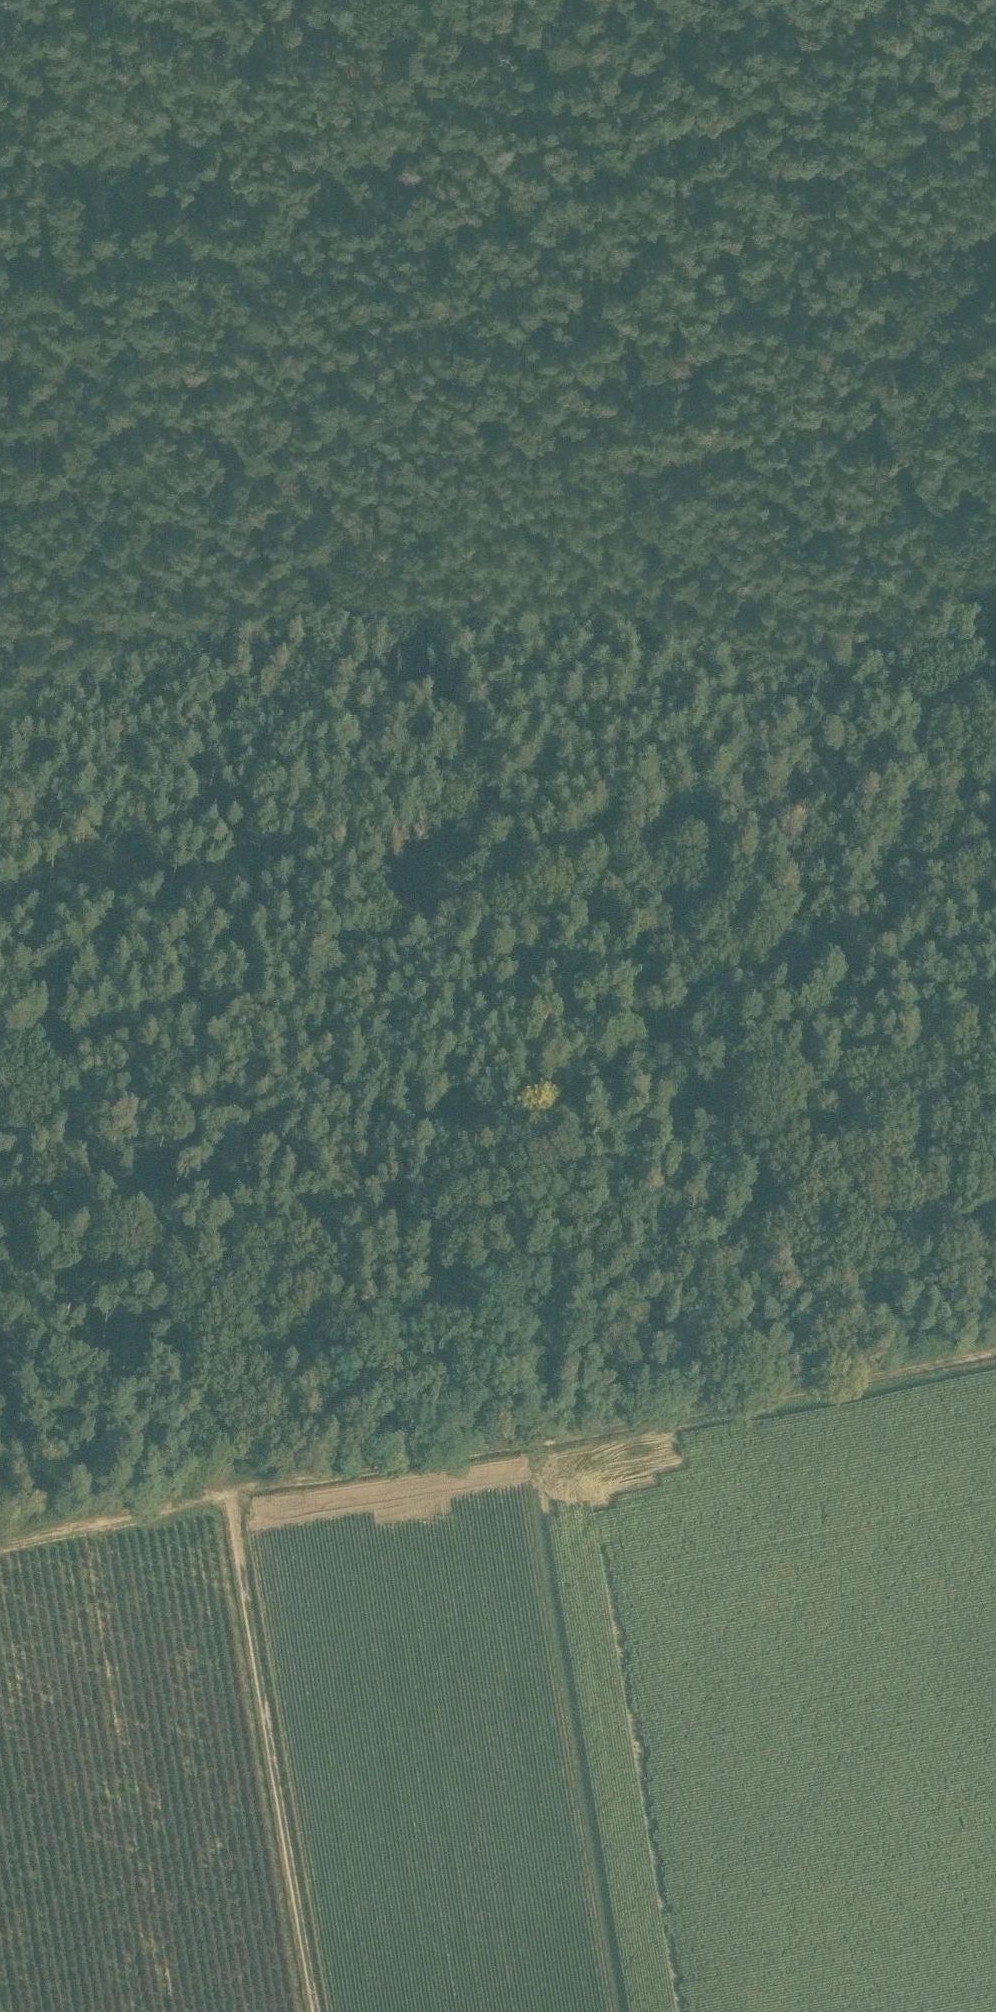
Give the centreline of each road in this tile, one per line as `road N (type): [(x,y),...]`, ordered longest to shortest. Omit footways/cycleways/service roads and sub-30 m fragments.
road 1 (track): [(57,1073),(995,732)]
road 2 (track): [(995,1351),(228,1502)]
road 3 (track): [(314,2011),(228,1502)]
road 4 (track): [(228,1502),(57,1073)]
road 5 (track): [(228,1502),(0,1547)]
road 6 (track): [(57,1073),(0,929)]

